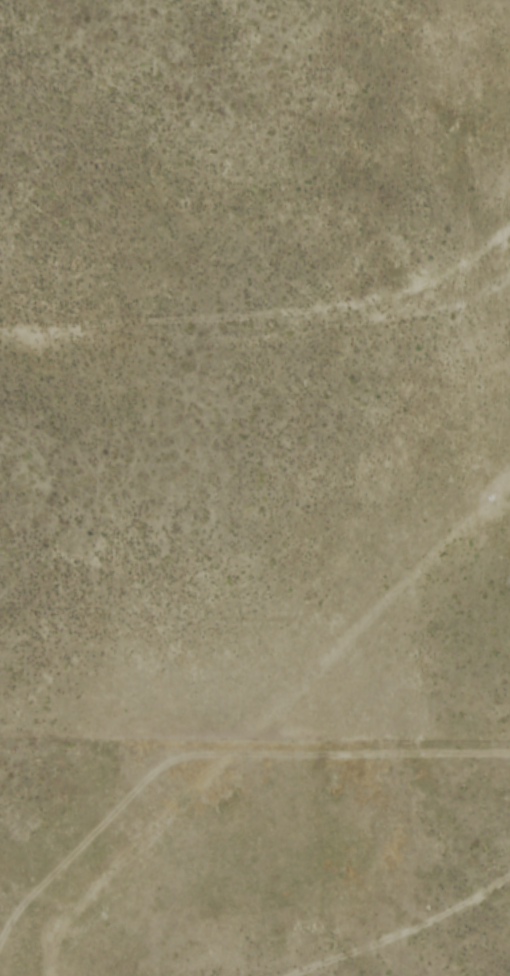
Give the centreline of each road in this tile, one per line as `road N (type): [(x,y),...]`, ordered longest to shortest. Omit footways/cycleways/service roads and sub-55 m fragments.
road 1 (track): [(509,757),(177,755),(0,929)]

